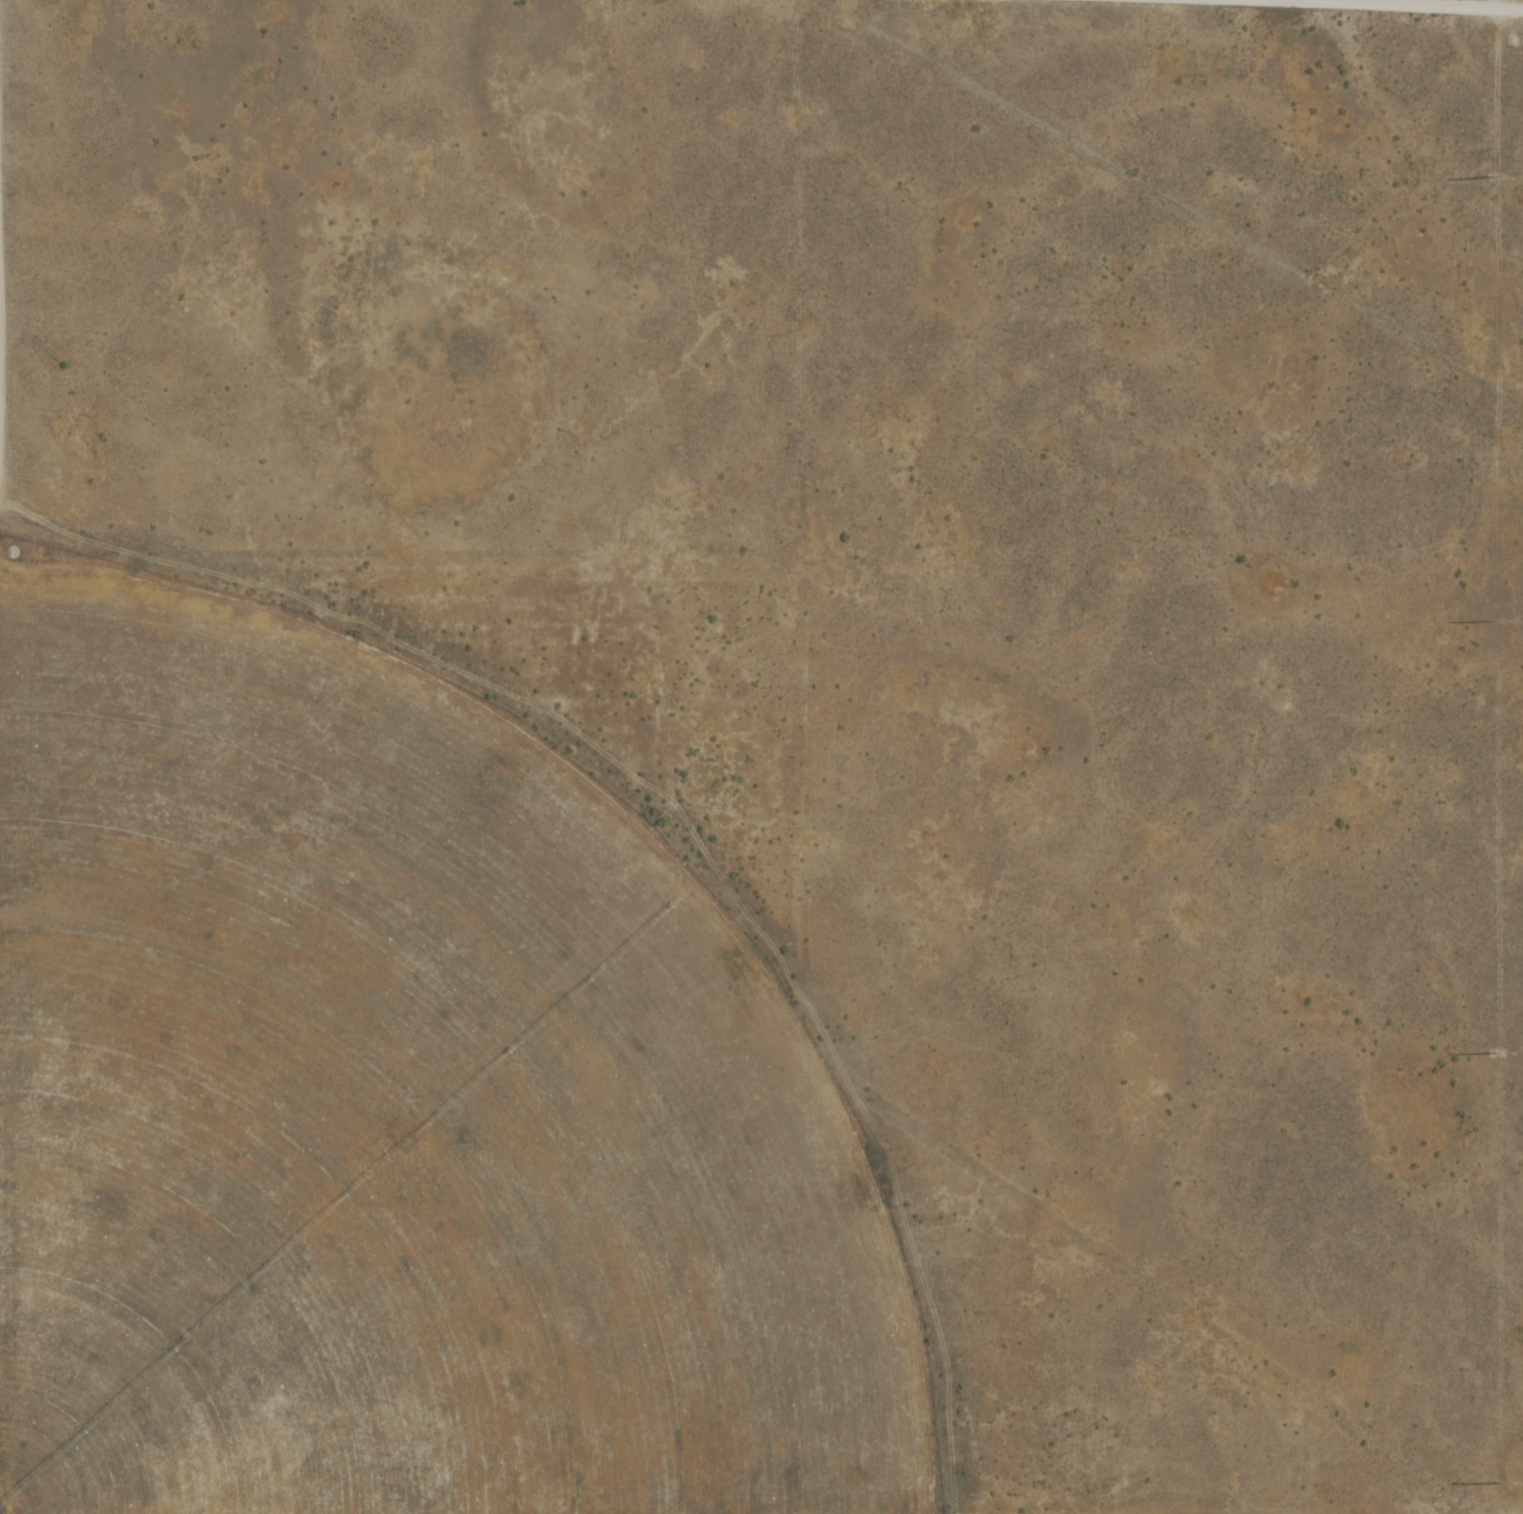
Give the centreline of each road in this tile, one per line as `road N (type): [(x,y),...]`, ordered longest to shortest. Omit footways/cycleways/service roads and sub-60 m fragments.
road 1 (residential): [(1522,10),(1266,0)]

